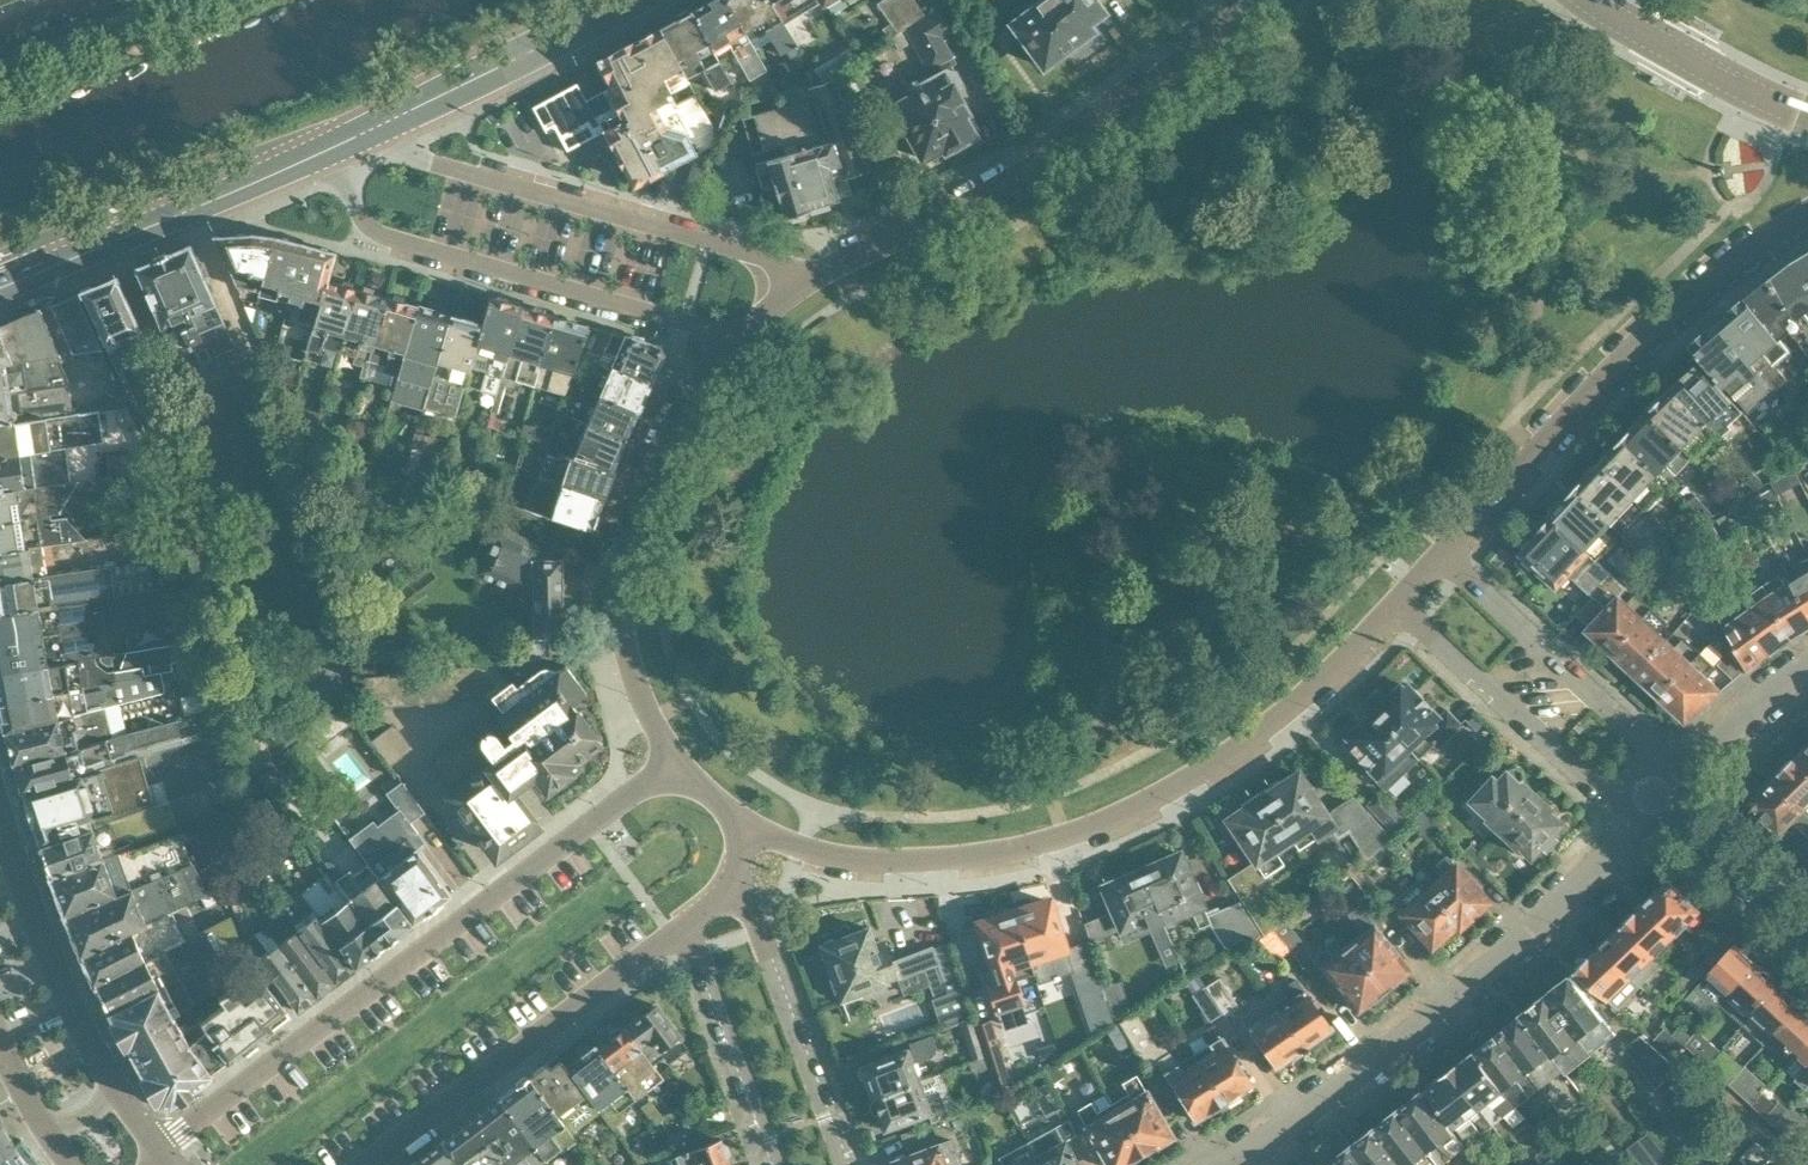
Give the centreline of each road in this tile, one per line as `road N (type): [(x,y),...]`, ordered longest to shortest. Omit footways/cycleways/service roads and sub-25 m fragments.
road 1 (residential): [(1400,598),(1254,736),(1154,799),(1066,836),(949,858),(868,859),(750,832)]
road 2 (residential): [(671,760),(158,1150)]
road 3 (residential): [(1245,1164),(1545,925),(1664,802)]
road 4 (residential): [(802,283),(1049,159),(1173,74),(1258,0)]
road 5 (residential): [(1807,210),(1673,311),(1443,553)]
road 6 (residential): [(331,148),(376,234),(735,338)]
road 7 (residential): [(671,760),(624,643),(620,568),(648,469),(735,338)]
road 8 (residential): [(802,283),(759,256),(419,158),(402,118)]
road 9 (residential): [(366,1164),(692,920)]
road 10 (tertiary): [(158,1150),(74,1009),(0,819)]
road 11 (secondary): [(0,287),(331,148)]
road 12 (residential): [(1664,802),(1611,798),(1400,598)]
road 13 (residential): [(1664,802),(1646,750),(1443,553)]
road 14 (residential): [(853,1164),(734,867)]
road 15 (secondary): [(402,118),(633,0)]
road 16 (residential): [(692,920),(776,1164)]
road 17 (tertiary): [(1807,116),(1727,80),(1593,0)]
road 18 (residential): [(1664,802),(1807,664)]
road 19 (residential): [(1807,933),(1664,802)]
road 20 (tertiary): [(0,1031),(74,1164)]

